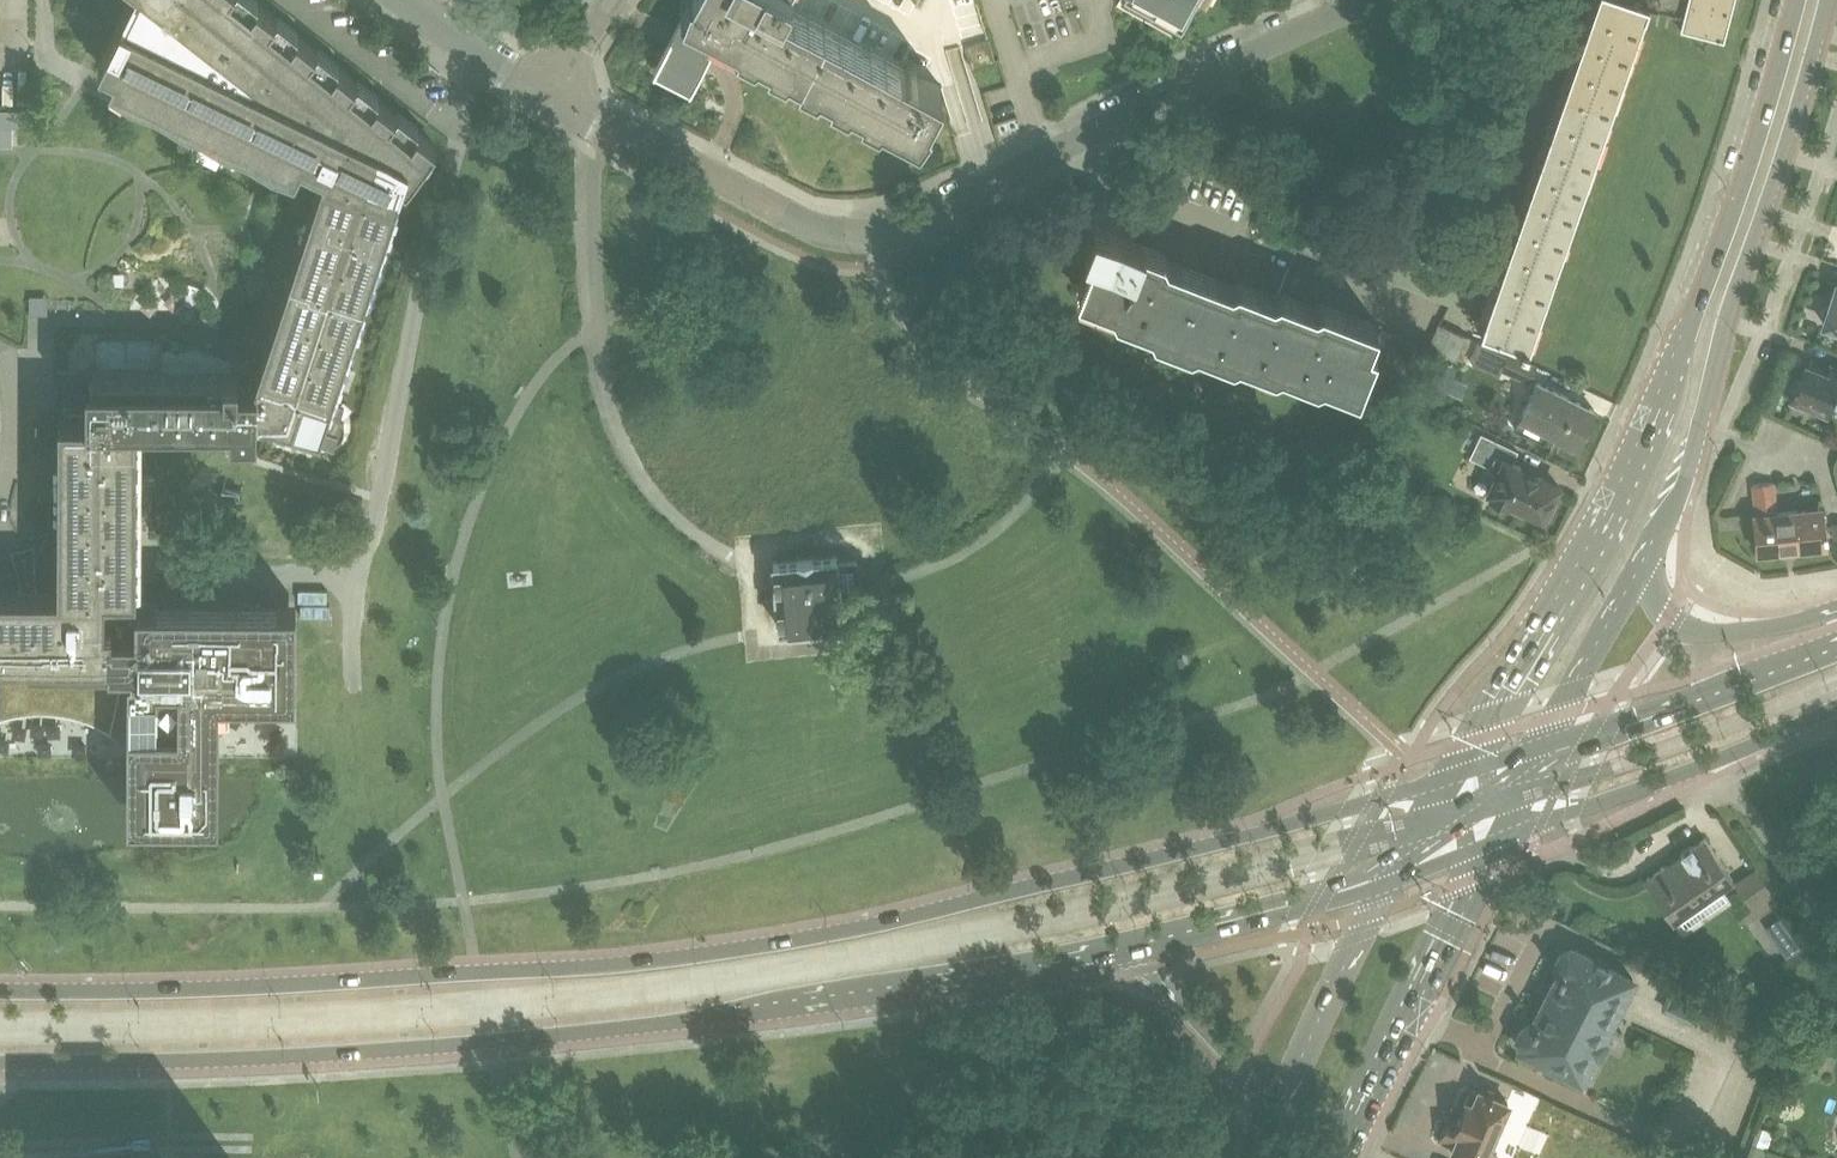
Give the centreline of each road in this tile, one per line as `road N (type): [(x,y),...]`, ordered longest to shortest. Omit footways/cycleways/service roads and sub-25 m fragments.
road 1 (secondary): [(1456,777),(1111,869),(717,952),(261,985),(0,991)]
road 2 (secondary): [(0,1063),(282,1056),(586,1031),(898,990),(1129,946)]
road 3 (primary): [(1798,0),(1751,167),(1624,491),(1456,777)]
road 4 (primary): [(1641,568),(1689,471),(1720,341),(1826,0)]
road 5 (residential): [(901,232),(1240,57),(1370,0)]
road 6 (residential): [(901,232),(851,236),(805,225),(552,93)]
road 7 (primary): [(1494,839),(1836,706)]
road 8 (primary): [(1343,1157),(1494,839)]
road 9 (primary): [(1836,648),(1537,753)]
road 10 (primary): [(1396,874),(1272,1127)]
road 11 (secondary): [(1129,946),(1396,874)]
road 12 (primary): [(1129,946),(1244,1071),(1272,1127)]
road 13 (primary): [(1836,611),(1729,632),(1696,629),(1658,603),(1641,568)]
road 14 (primary): [(1537,753),(1641,568)]
road 15 (residential): [(552,93),(407,0)]

